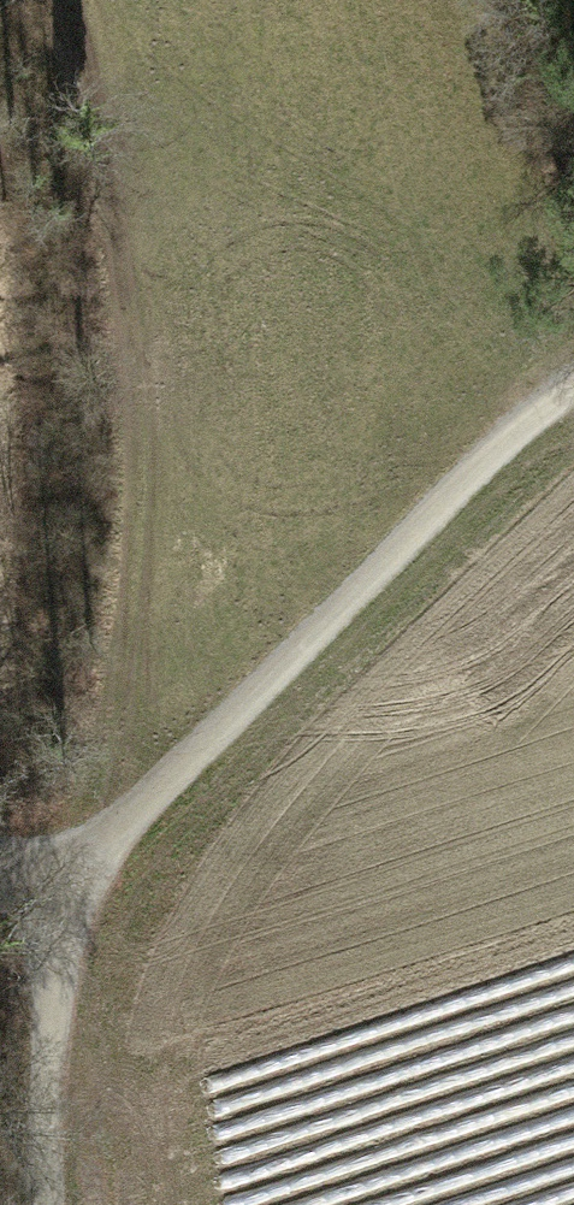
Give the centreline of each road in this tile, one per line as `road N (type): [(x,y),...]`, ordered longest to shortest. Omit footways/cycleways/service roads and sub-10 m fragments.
road 1 (track): [(48,1204),(44,1143),(69,889),(512,433),(573,390)]
road 2 (track): [(69,889),(121,511),(91,107),(66,0)]

